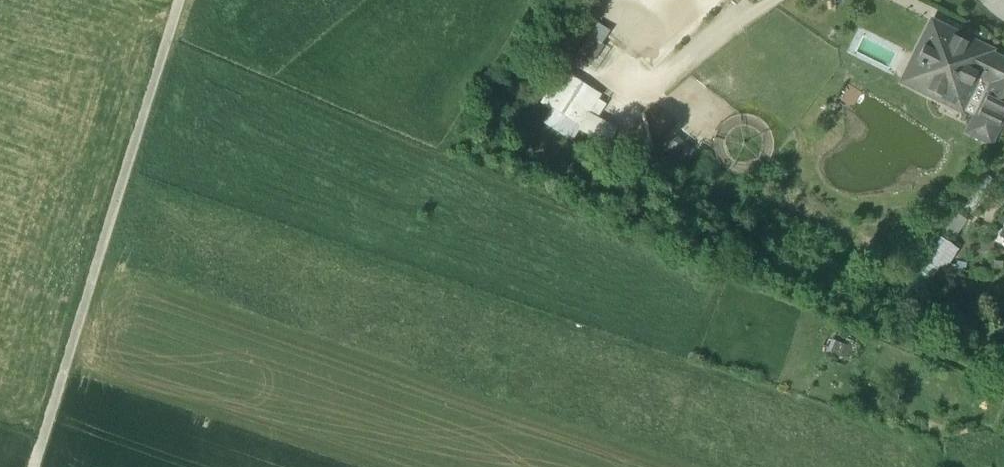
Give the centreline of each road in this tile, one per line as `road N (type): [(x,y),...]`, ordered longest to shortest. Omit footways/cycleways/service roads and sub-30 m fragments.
road 1 (track): [(183,0),(36,466)]
road 2 (track): [(624,104),(774,0)]

